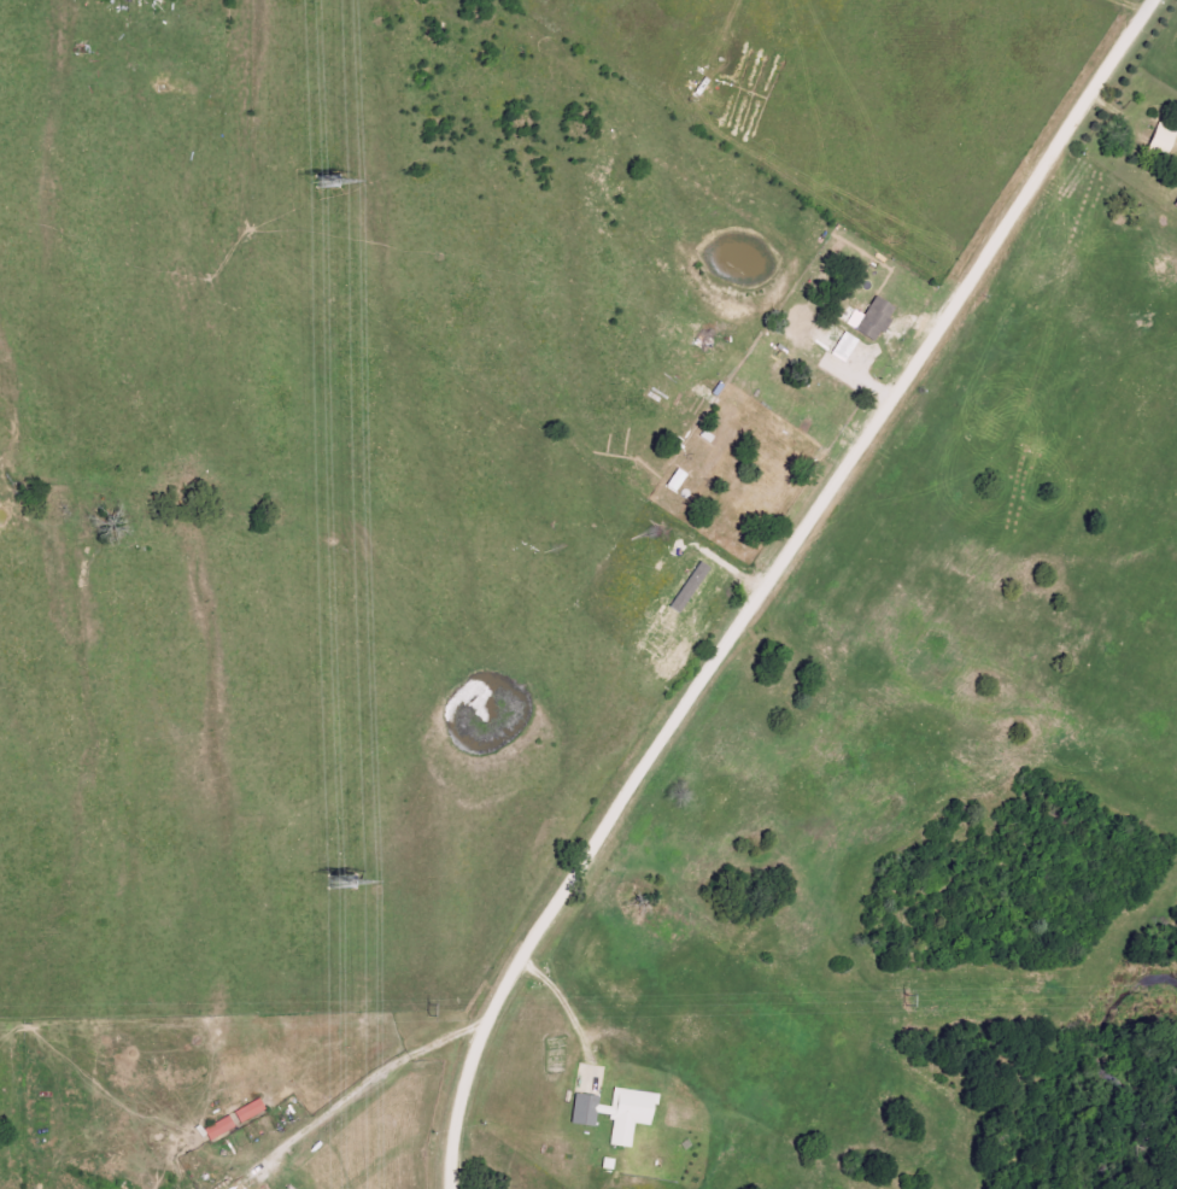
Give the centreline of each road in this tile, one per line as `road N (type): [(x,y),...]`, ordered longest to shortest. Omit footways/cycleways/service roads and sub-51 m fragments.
road 1 (residential): [(1151,0),(634,771),(503,984),(457,1099),(447,1188)]

